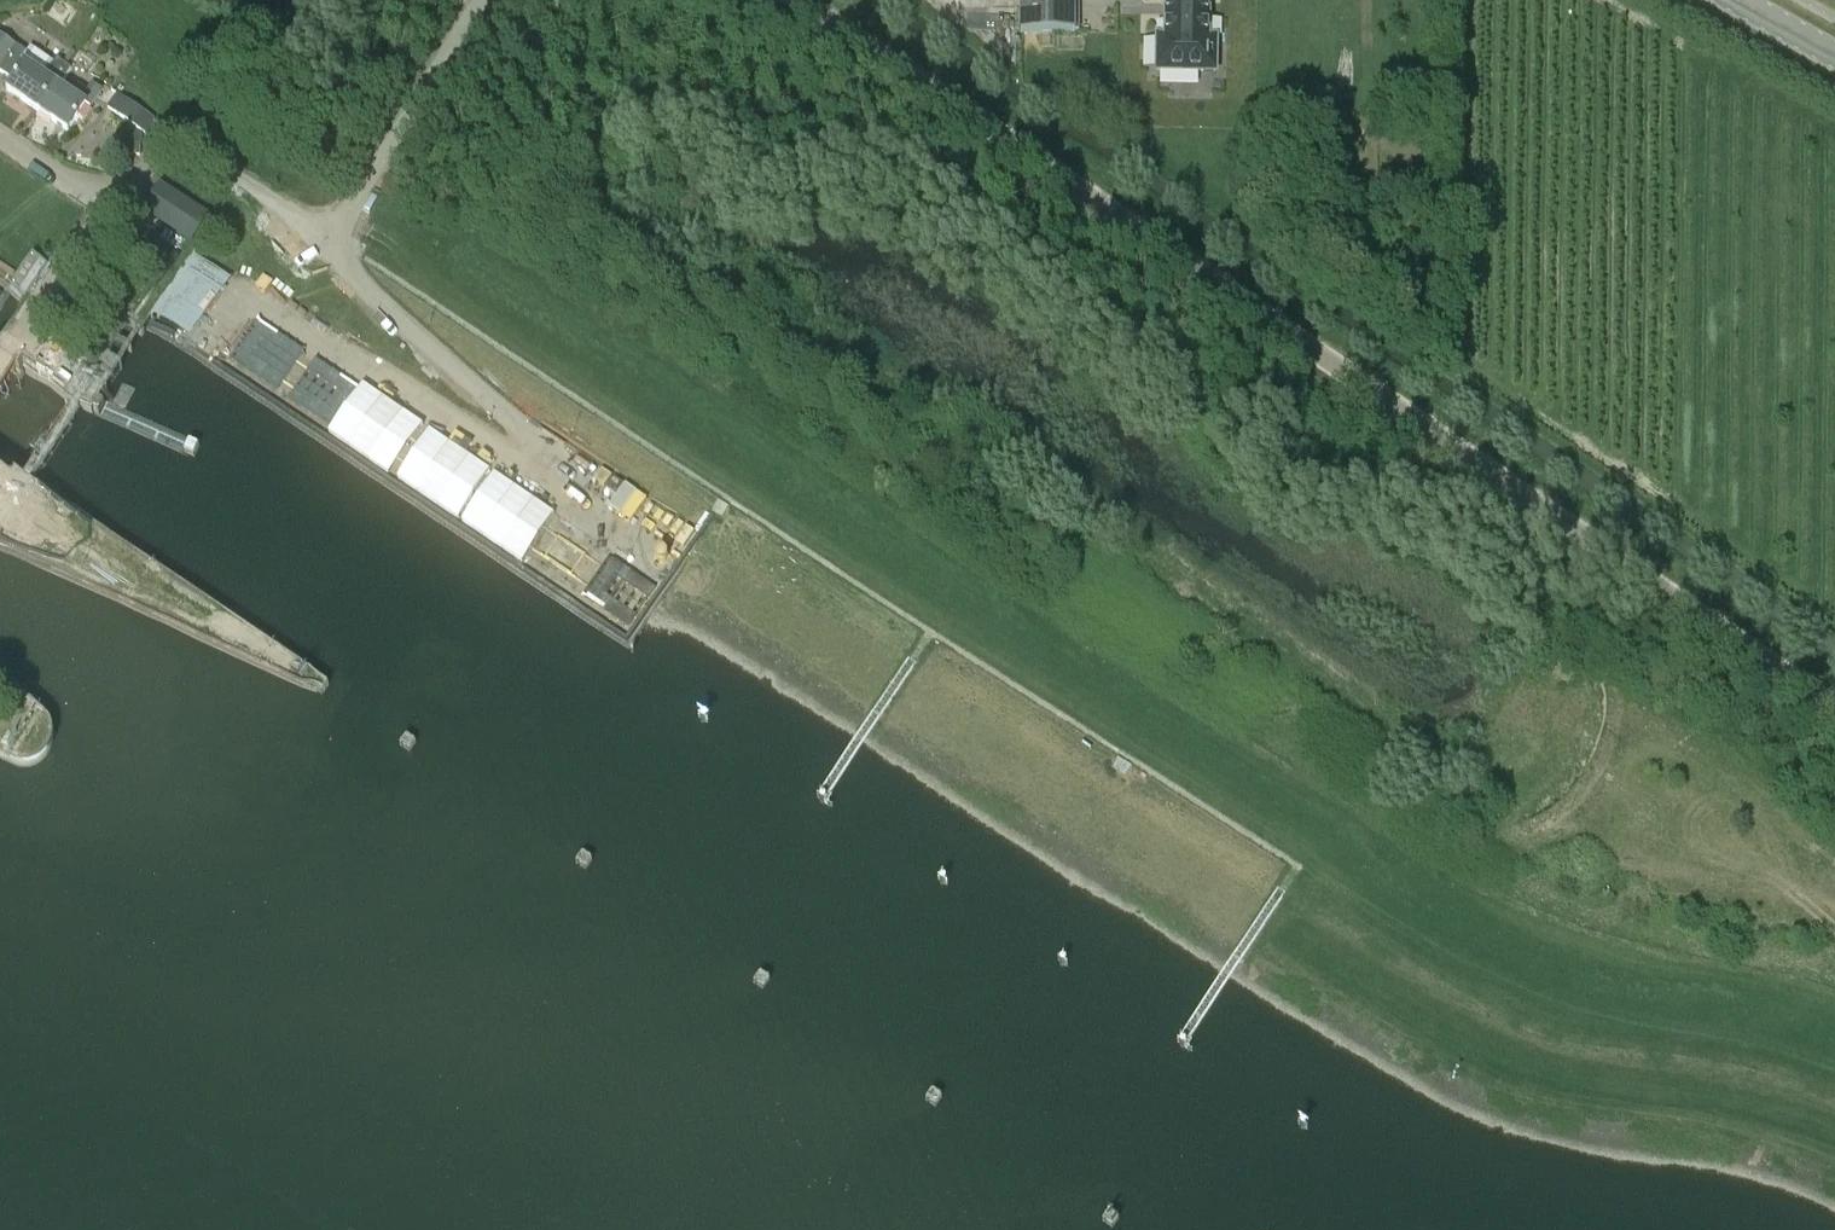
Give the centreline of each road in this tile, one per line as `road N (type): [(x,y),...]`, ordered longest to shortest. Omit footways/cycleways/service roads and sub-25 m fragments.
road 1 (unclassified): [(1834,709),(791,0)]
road 2 (residential): [(0,131),(111,206)]

